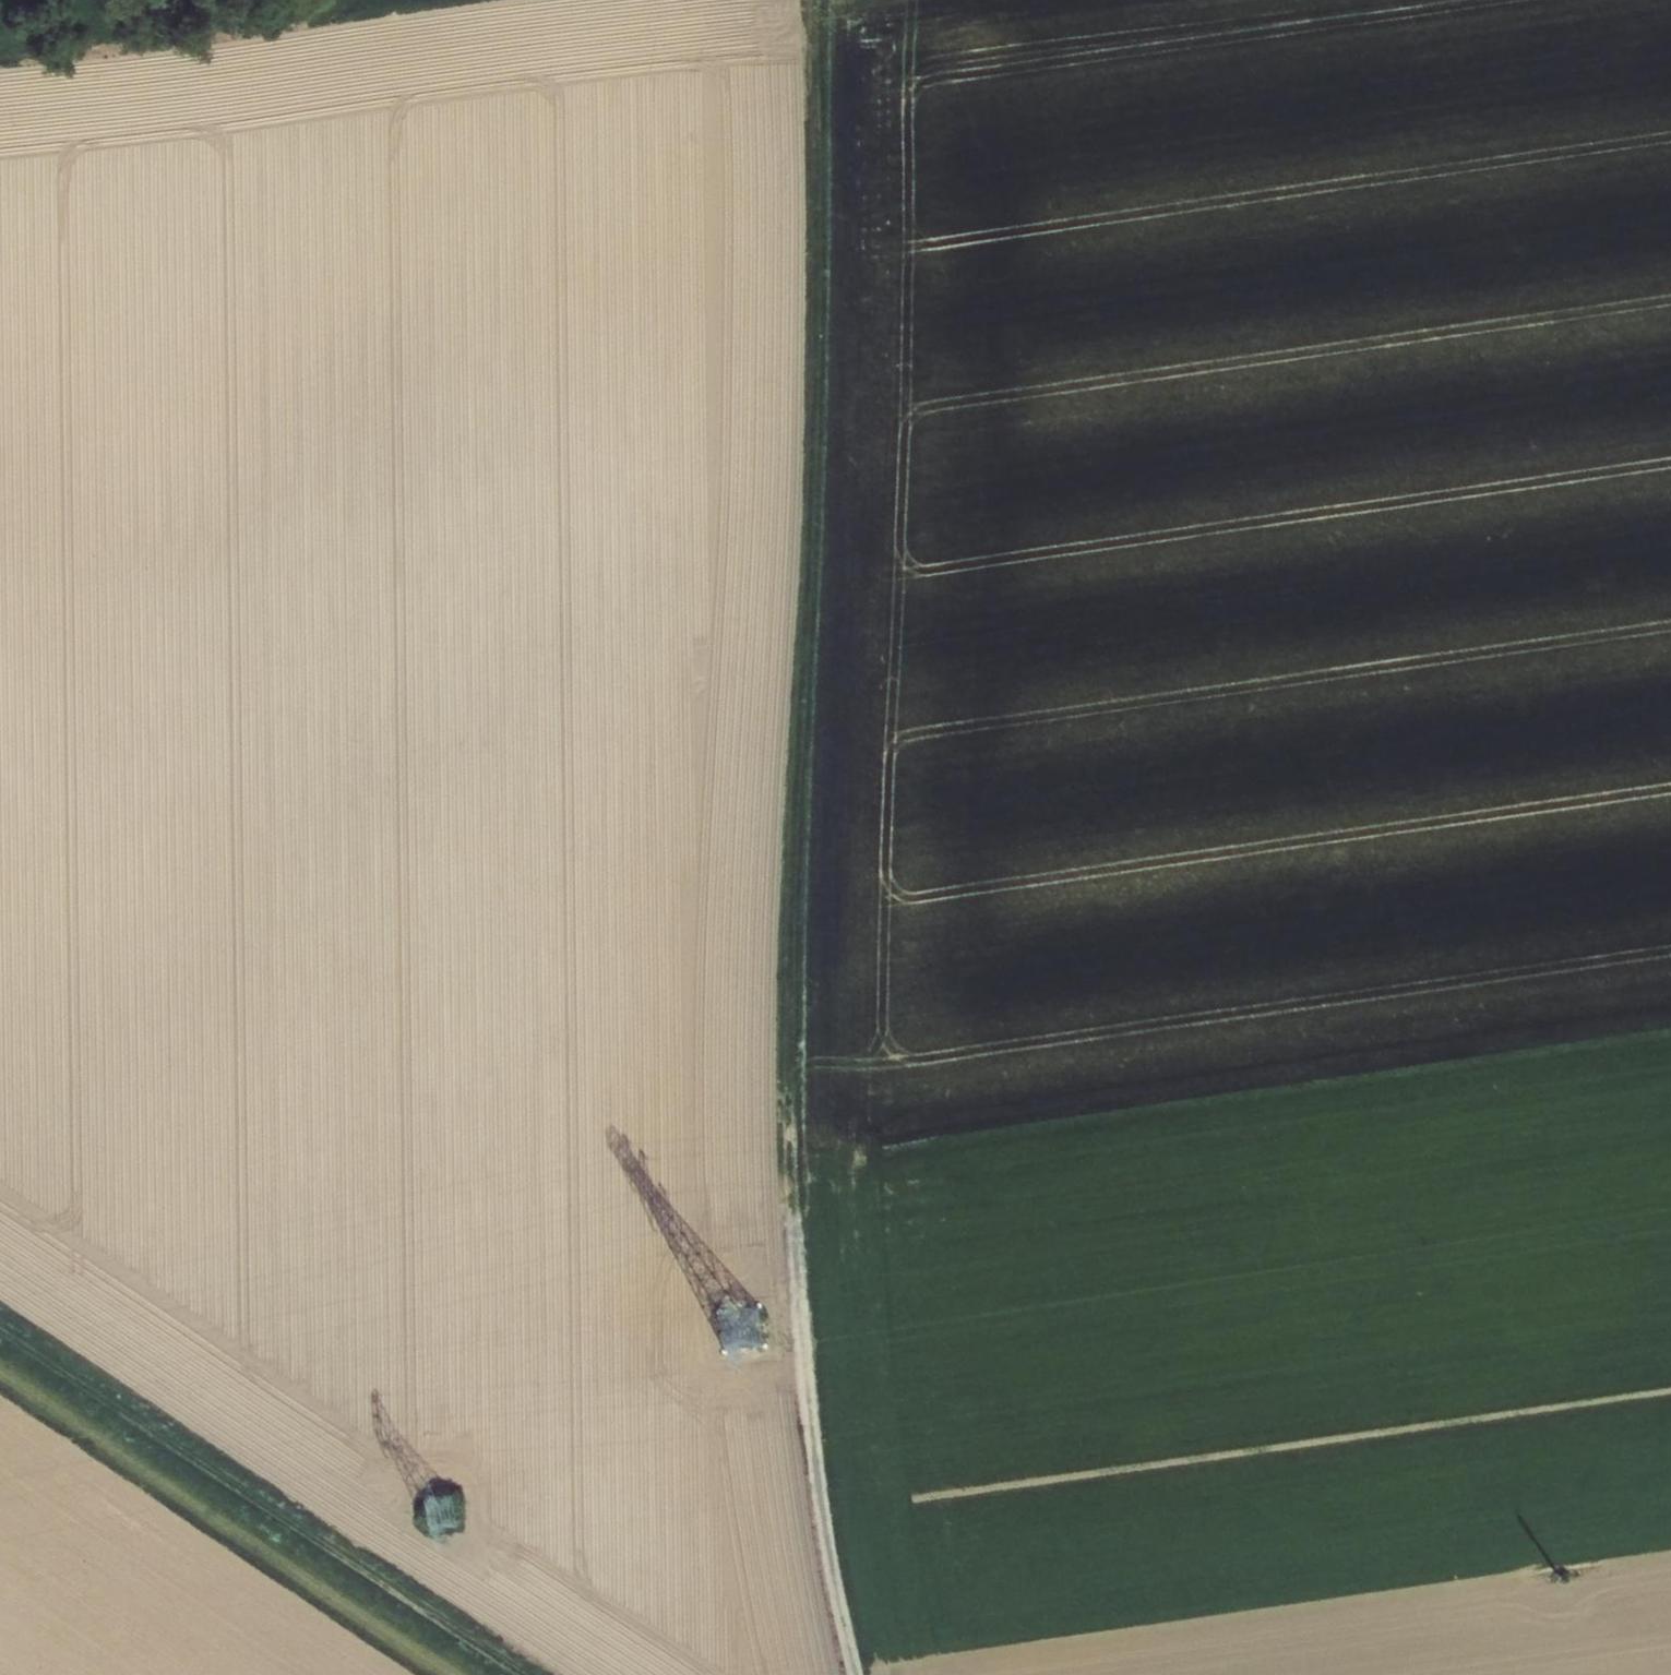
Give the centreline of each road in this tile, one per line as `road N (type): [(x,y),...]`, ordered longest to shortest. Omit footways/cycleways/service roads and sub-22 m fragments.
road 1 (track): [(855,1674),(809,1412),(796,1220),(781,660),(809,63)]
road 2 (track): [(0,1328),(525,1674)]

